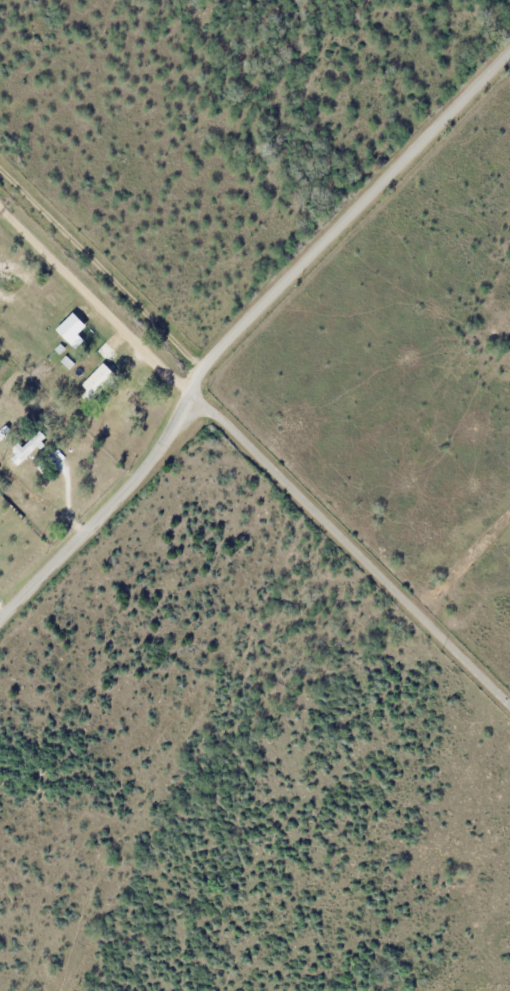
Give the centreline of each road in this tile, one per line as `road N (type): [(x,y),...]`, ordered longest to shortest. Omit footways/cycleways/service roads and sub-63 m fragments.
road 1 (residential): [(0,617),(135,481),(218,351),(509,51)]
road 2 (residential): [(509,707),(208,408),(194,385)]
road 3 (track): [(194,385),(0,198)]

